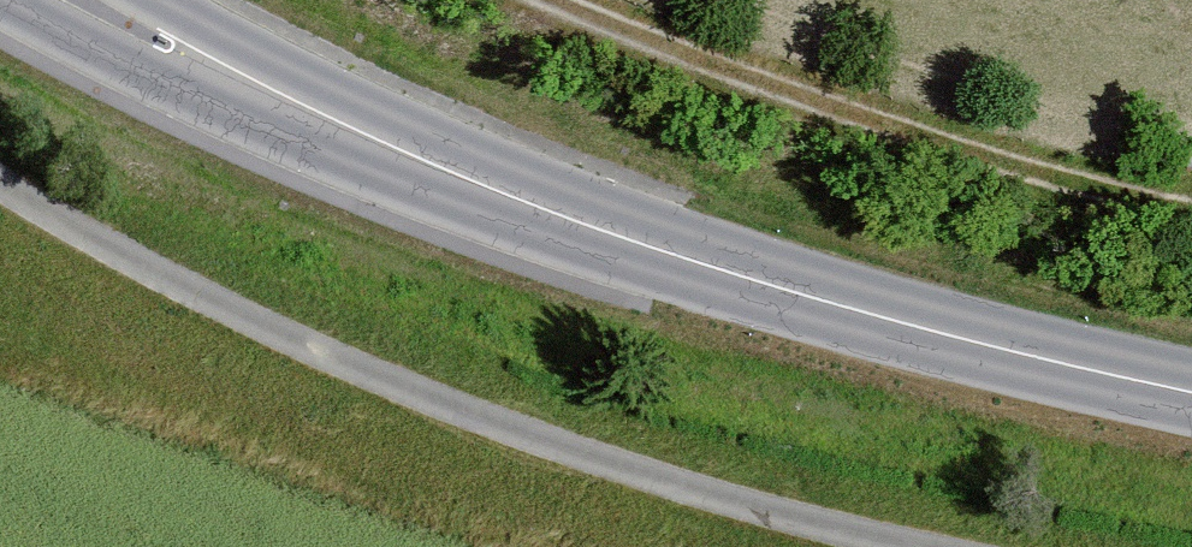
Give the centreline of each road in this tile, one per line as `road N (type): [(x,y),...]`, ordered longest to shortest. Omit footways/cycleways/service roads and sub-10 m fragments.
road 1 (secondary): [(1191,392),(934,331),(604,231),(347,130),(206,64)]
road 2 (track): [(1191,212),(761,84),(559,0)]
road 3 (secondary): [(6,0),(206,64)]

